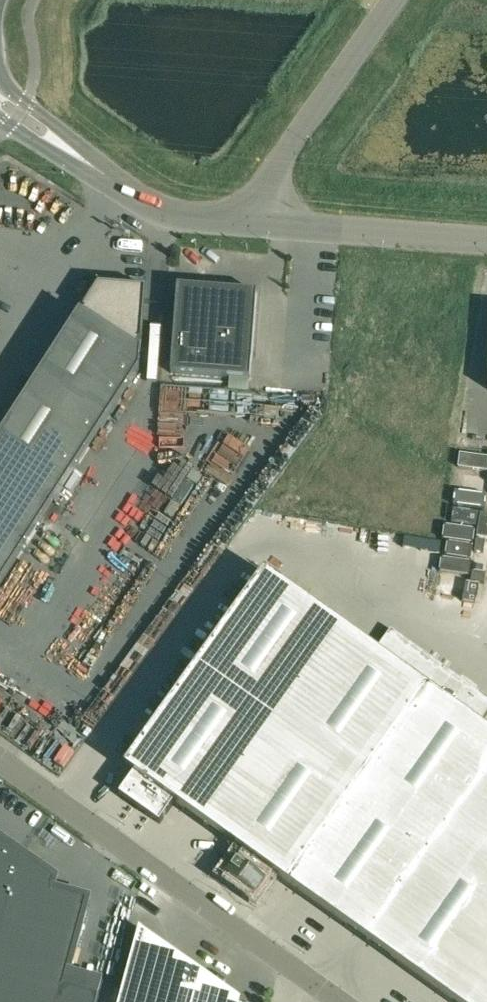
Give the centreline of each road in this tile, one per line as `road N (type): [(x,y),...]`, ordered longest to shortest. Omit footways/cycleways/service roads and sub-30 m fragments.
road 1 (unclassified): [(335,1001),(0,762)]
road 2 (unclassified): [(259,225),(157,212),(0,103)]
road 3 (unclassified): [(395,0),(280,164),(259,225)]
road 4 (unclassified): [(486,242),(259,225)]

